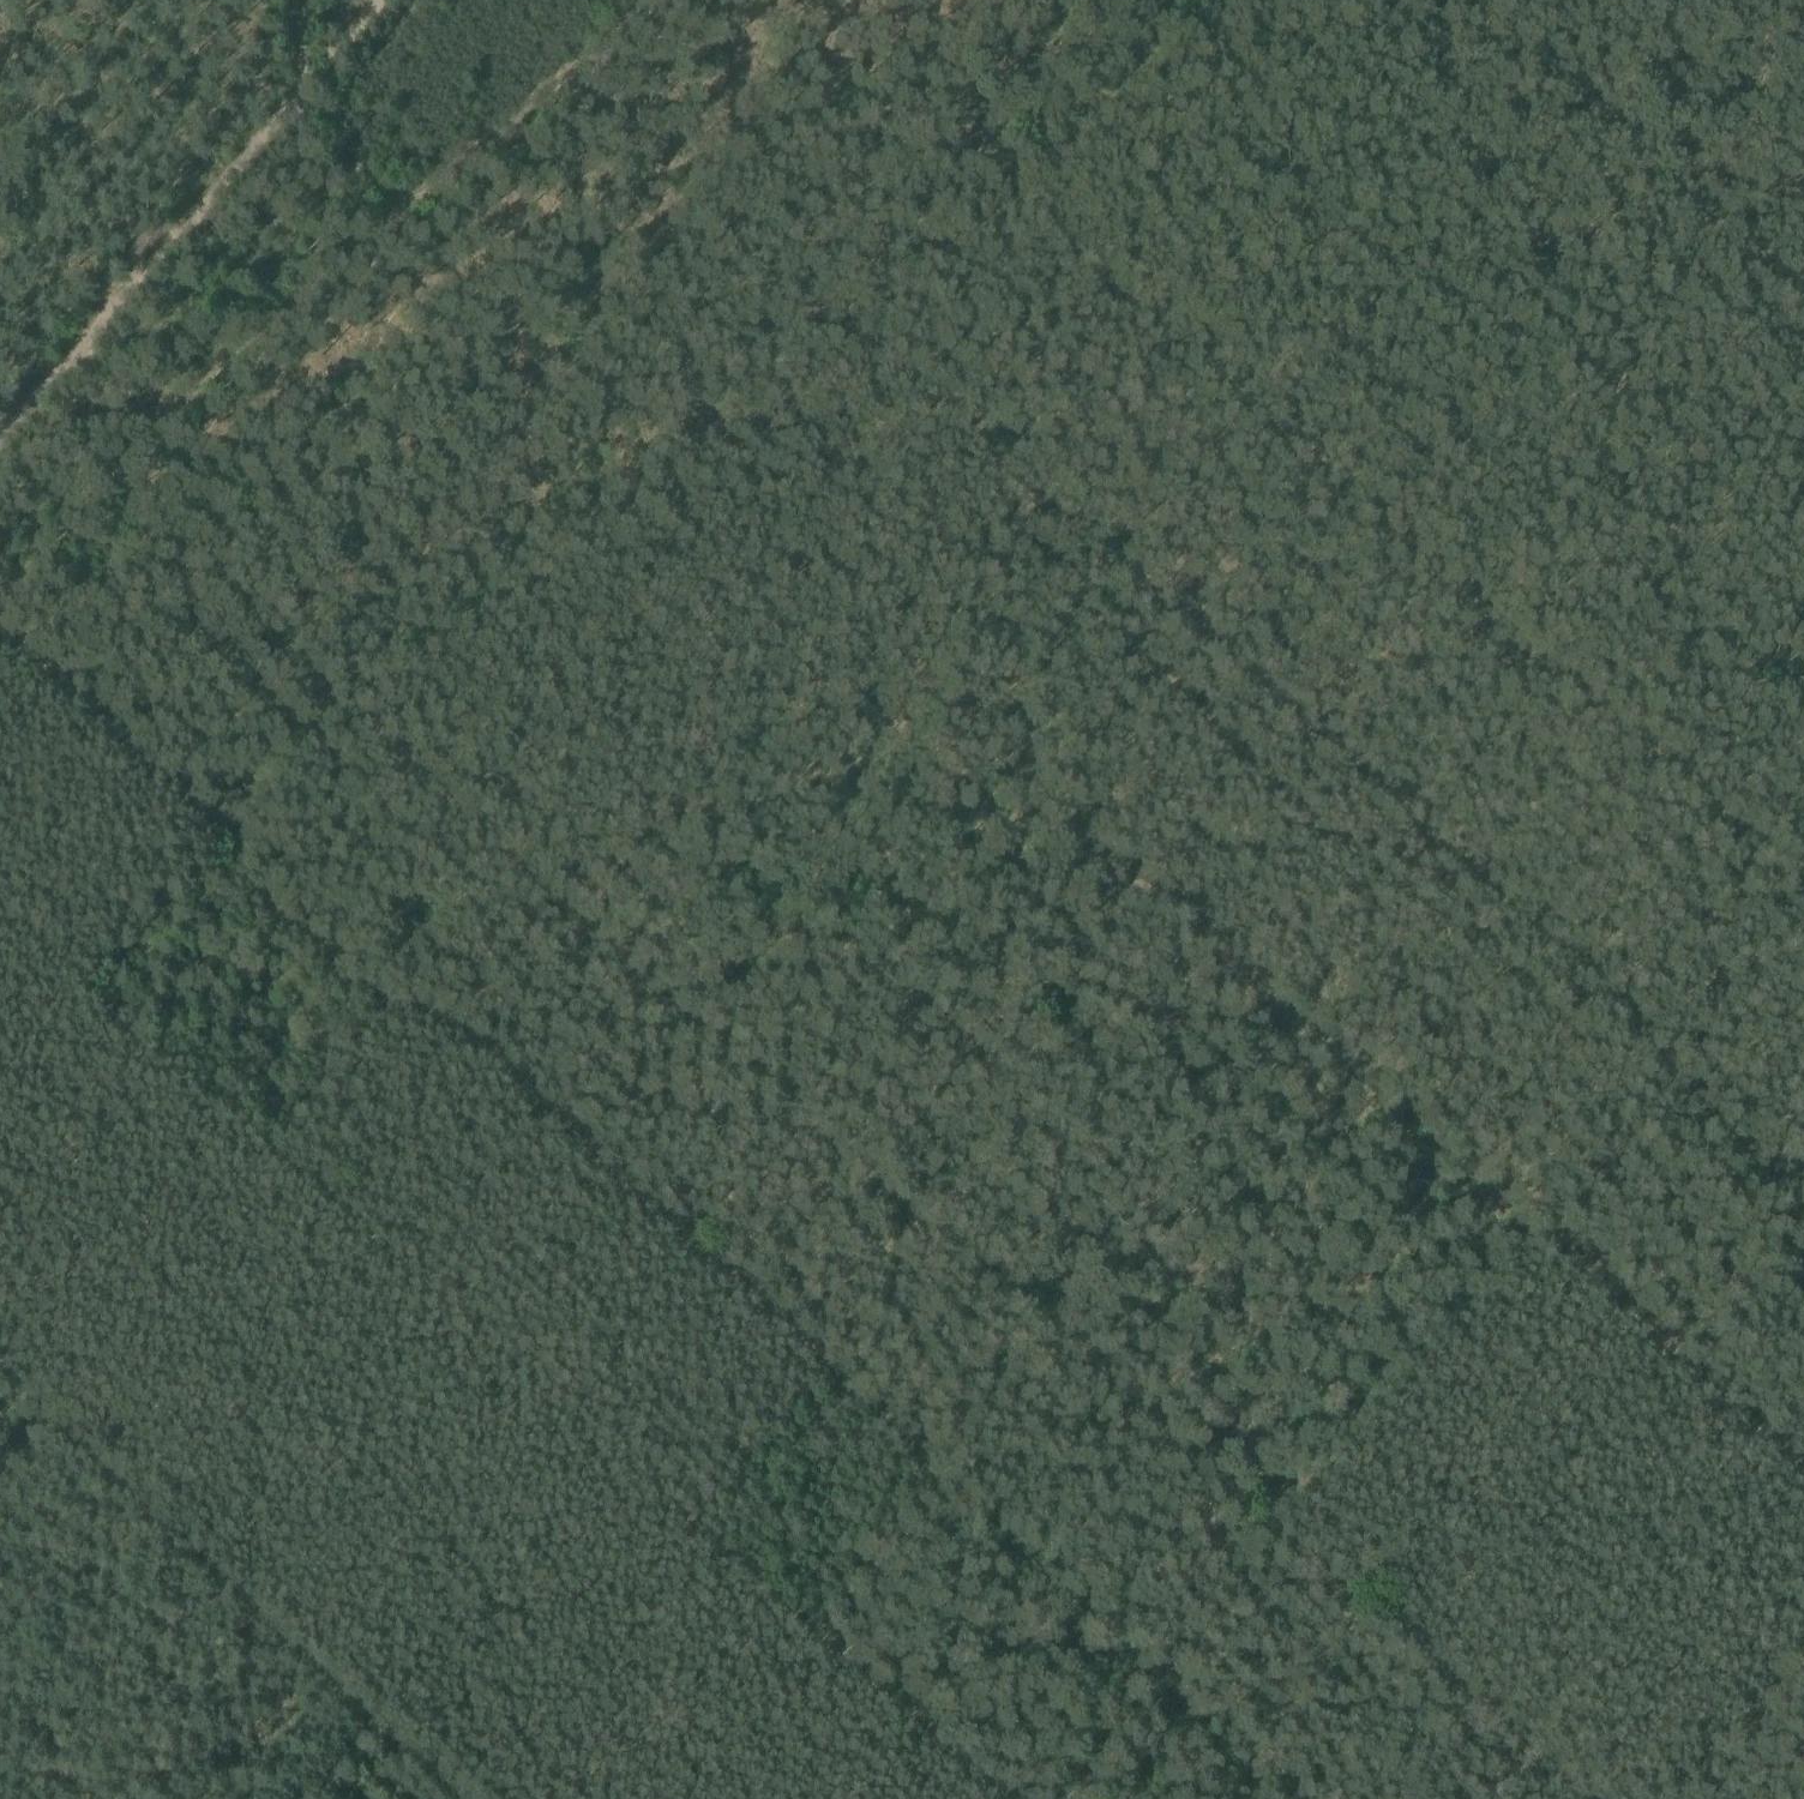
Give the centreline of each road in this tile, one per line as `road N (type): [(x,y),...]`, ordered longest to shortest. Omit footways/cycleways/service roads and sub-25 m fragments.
road 1 (track): [(0,897),(150,983),(985,1701),(1088,1798)]
road 2 (track): [(365,0),(0,427)]

